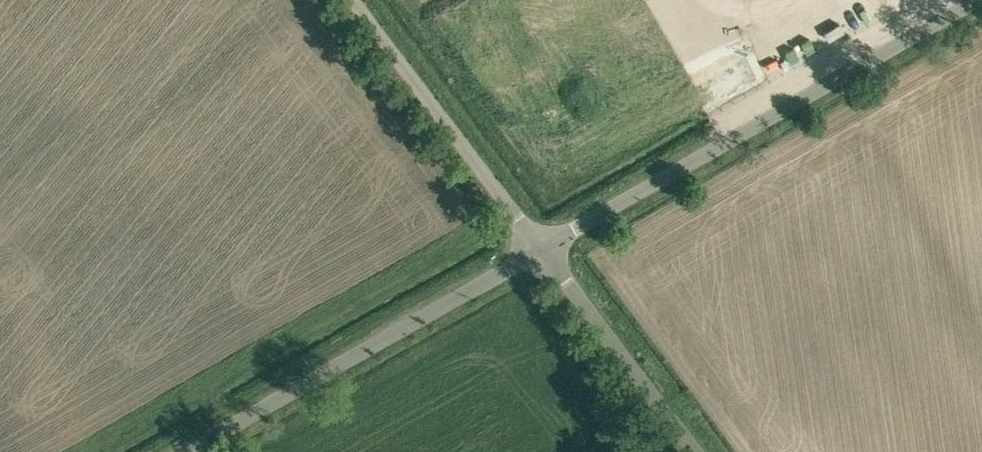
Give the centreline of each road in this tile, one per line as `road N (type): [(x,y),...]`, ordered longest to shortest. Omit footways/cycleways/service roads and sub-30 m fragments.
road 1 (unclassified): [(544,244),(976,0)]
road 2 (unclassified): [(182,451),(544,244)]
road 3 (unclassified): [(544,244),(356,0)]
road 4 (unclassified): [(701,451),(544,244)]

